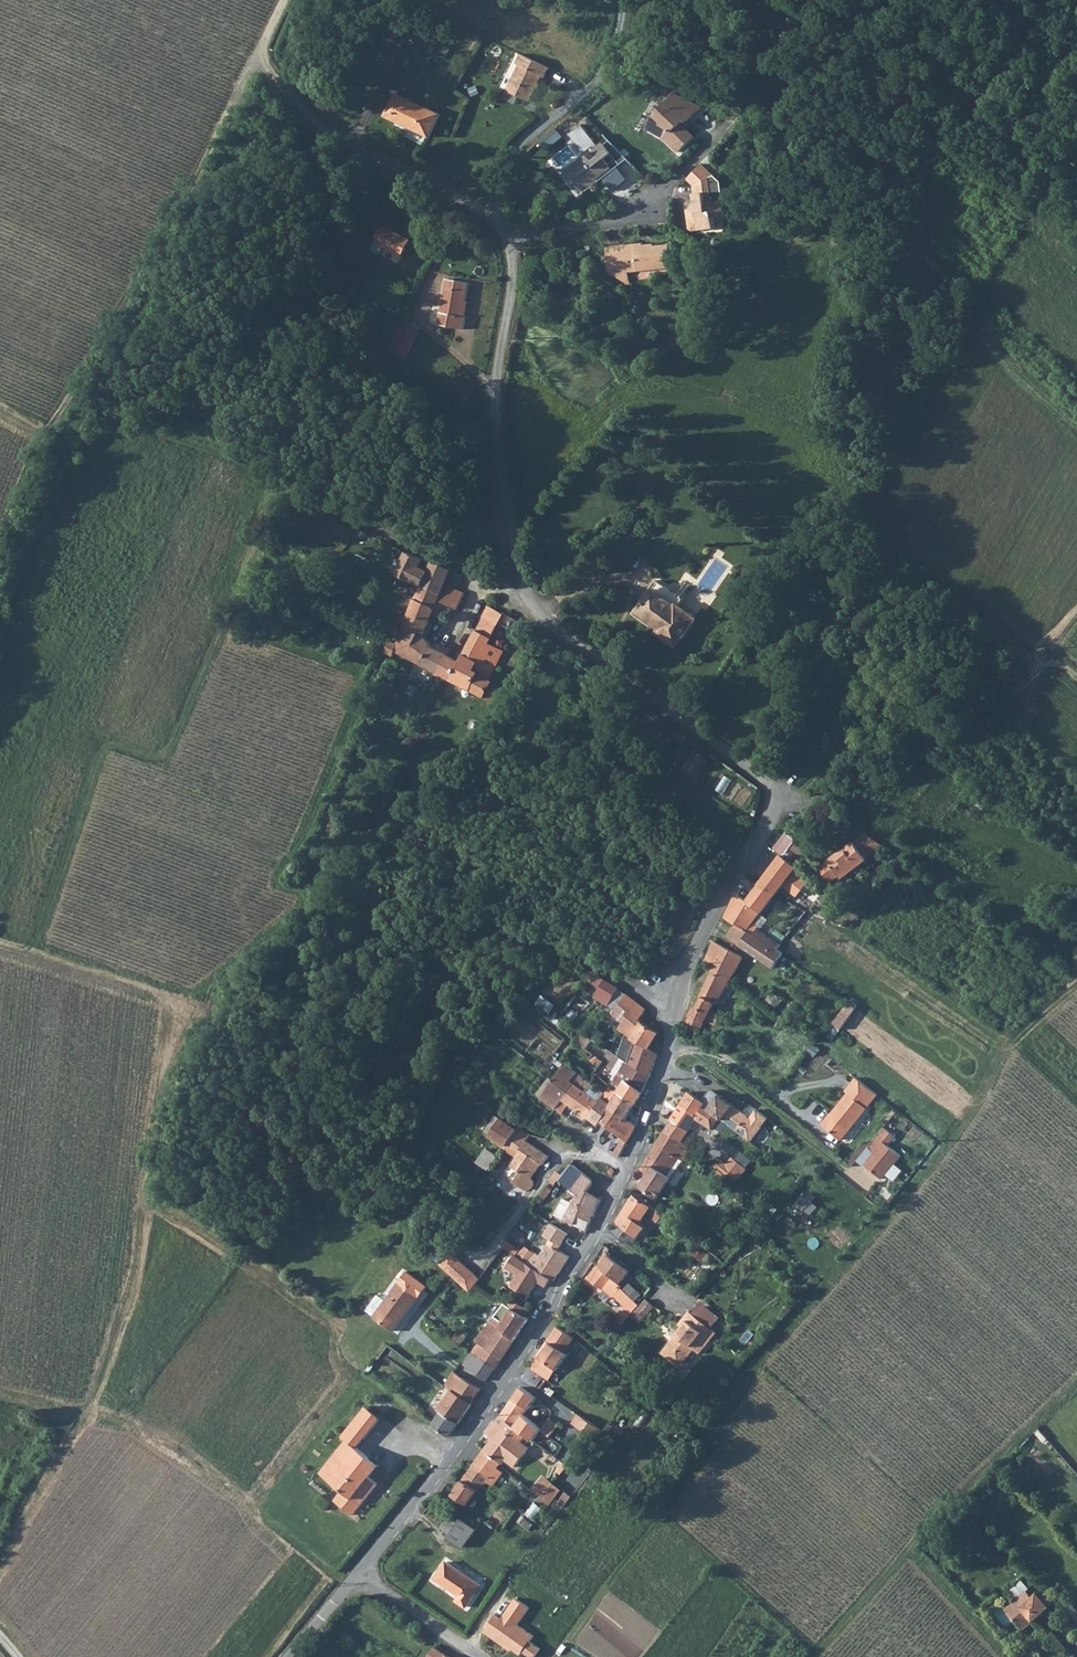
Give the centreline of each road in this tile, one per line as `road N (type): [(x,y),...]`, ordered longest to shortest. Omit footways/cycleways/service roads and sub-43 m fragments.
road 1 (unclassified): [(358,1574),(448,1463),(566,1284),(634,1157),(702,924),(787,797),(522,607)]
road 2 (track): [(553,1656),(667,1514),(734,1391),(787,1317),(925,1173),(1024,1029),(1076,988)]
road 3 (track): [(0,519),(31,435),(61,409),(259,56)]
road 4 (track): [(73,388),(495,588)]
road 5 (unclassified): [(522,607),(494,401),(513,261),(506,234)]
road 6 (track): [(787,797),(811,802),(876,773),(988,712),(1050,661)]
road 7 (track): [(491,214),(500,177),(527,129),(597,77),(622,24),(624,0)]
road 8 (track): [(672,1009),(585,954),(508,924)]
road 9 (unclassified): [(506,234),(491,214),(357,148)]
road 10 (unclassified): [(506,234),(621,218),(661,194)]
road 11 (unclassified): [(358,1574),(474,1656)]
road 12 (track): [(357,148),(300,107),(259,56)]

